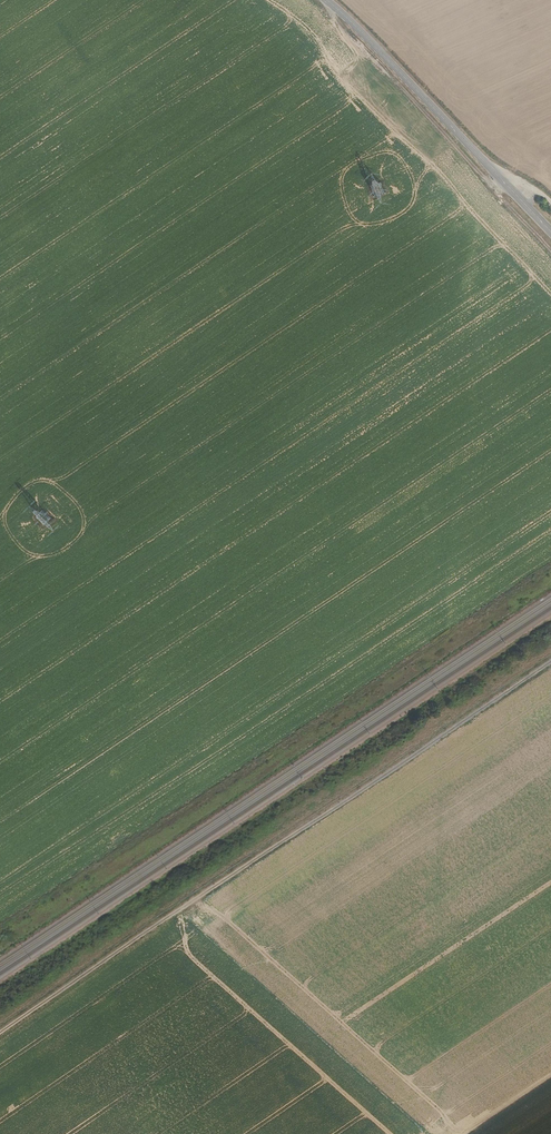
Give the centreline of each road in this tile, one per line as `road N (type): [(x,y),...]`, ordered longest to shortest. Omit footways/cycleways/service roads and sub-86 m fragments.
road 1 (track): [(0,1030),(550,662)]
road 2 (tertiary): [(326,0),(550,232)]

